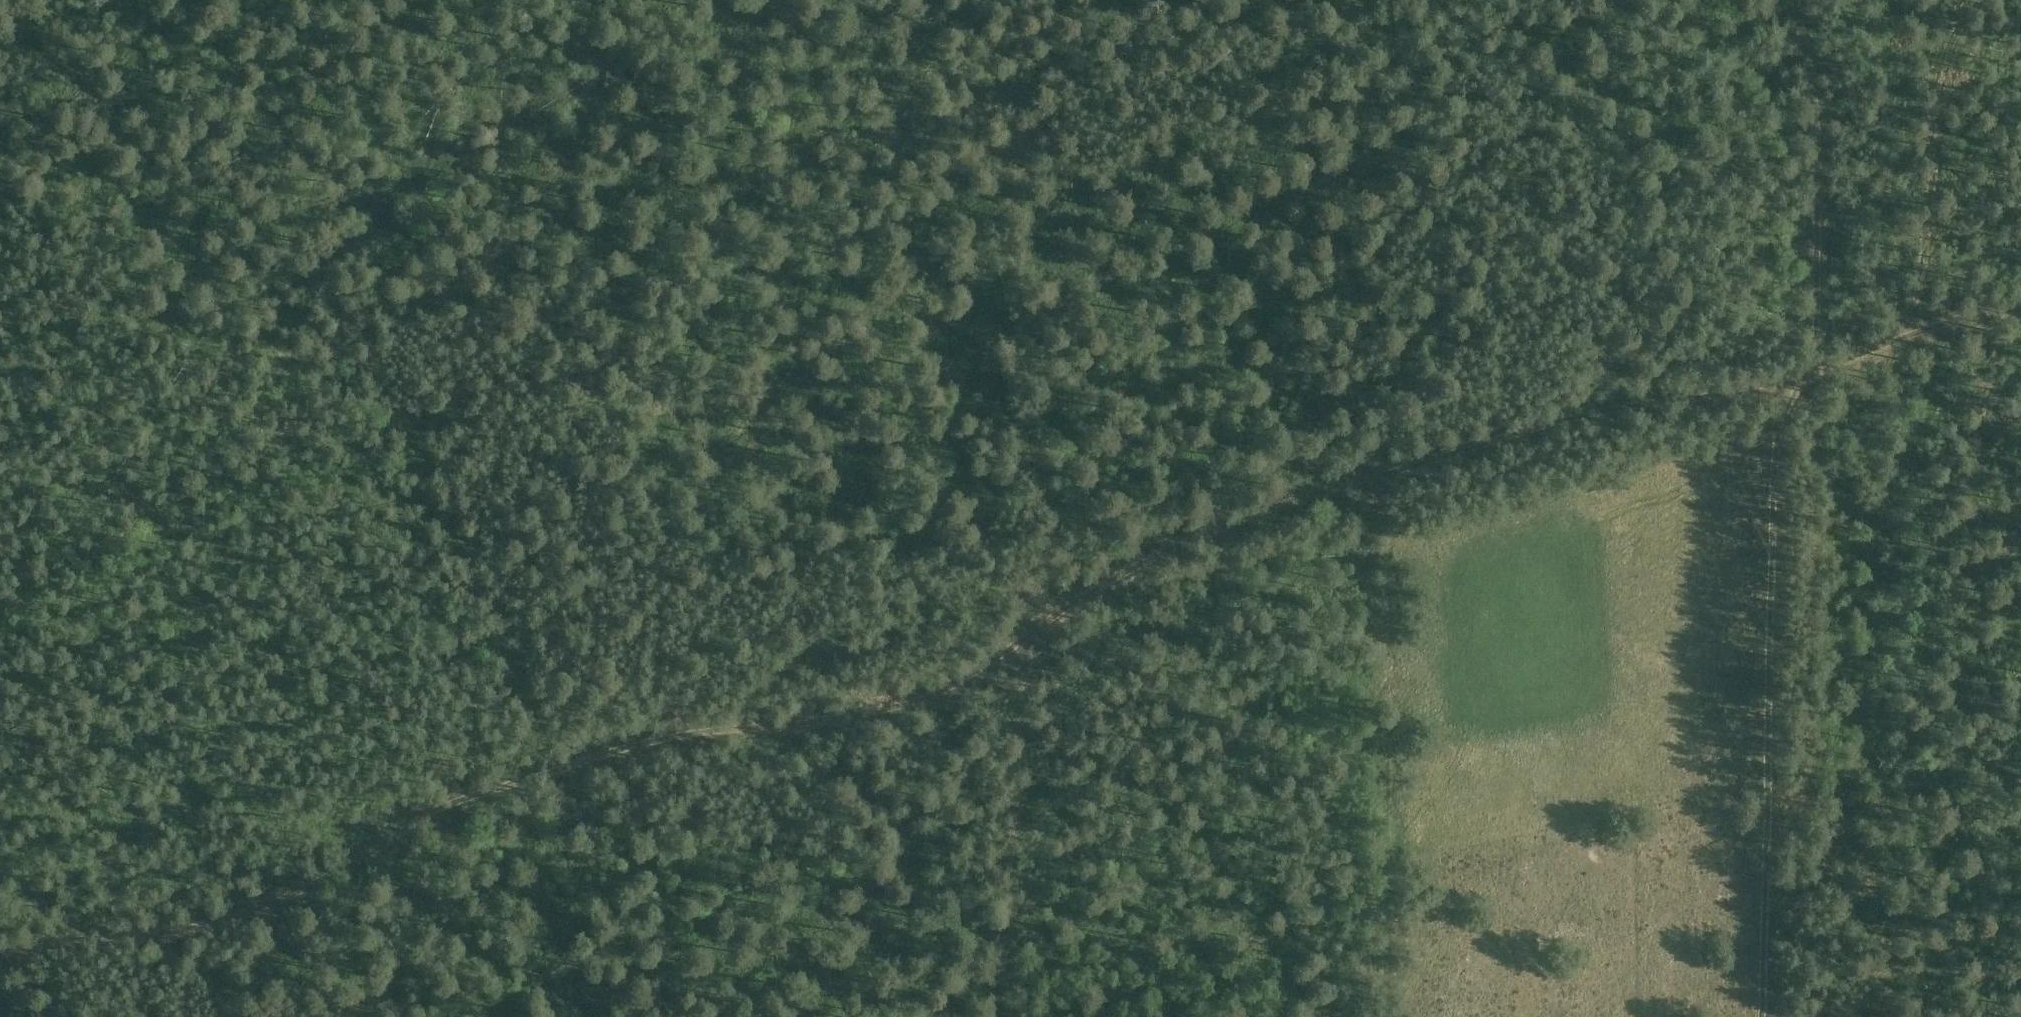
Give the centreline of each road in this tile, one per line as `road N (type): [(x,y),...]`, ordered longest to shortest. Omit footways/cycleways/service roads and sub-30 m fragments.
road 1 (track): [(0,960),(53,947),(155,944),(252,913),(312,867),(393,829),(724,727),(910,708),(1203,540),(1524,434),(1783,391),(2020,314)]
road 2 (track): [(1765,1016),(1783,391)]

